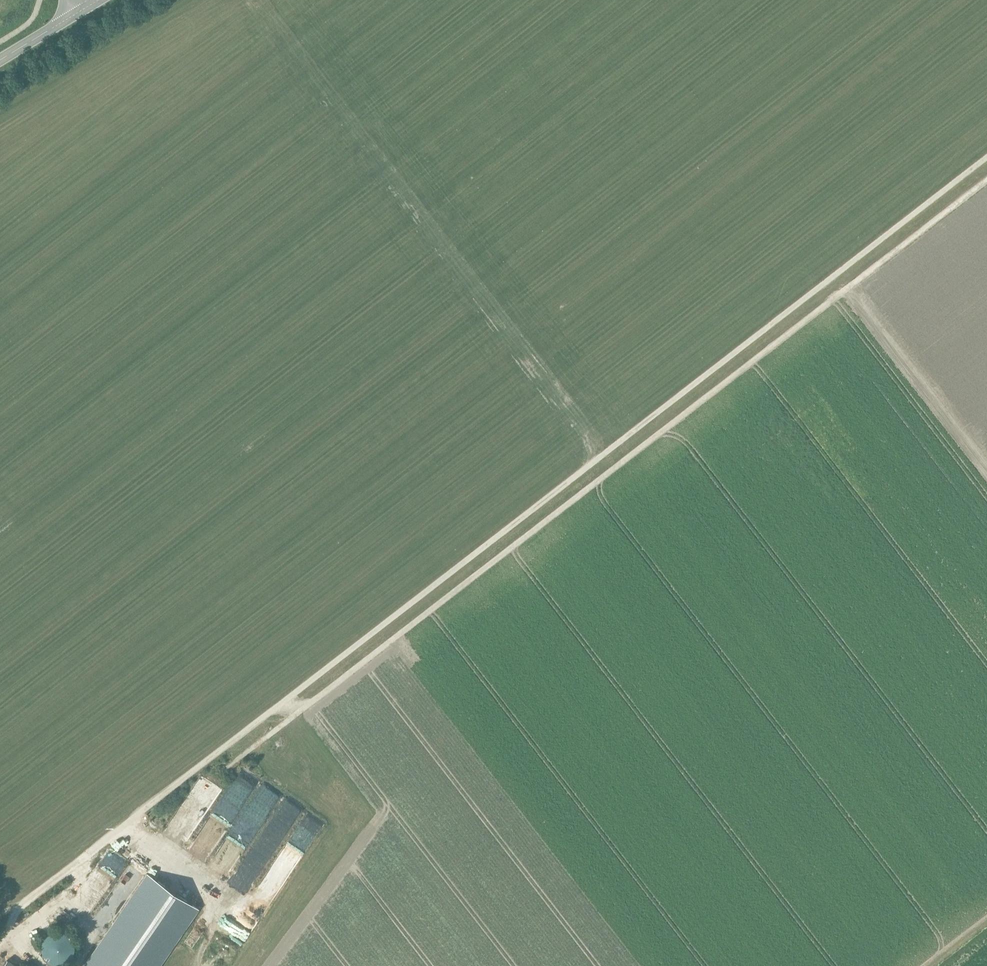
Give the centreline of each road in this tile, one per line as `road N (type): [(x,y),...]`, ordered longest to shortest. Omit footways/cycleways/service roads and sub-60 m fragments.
road 1 (track): [(986,159),(22,906),(0,944)]

